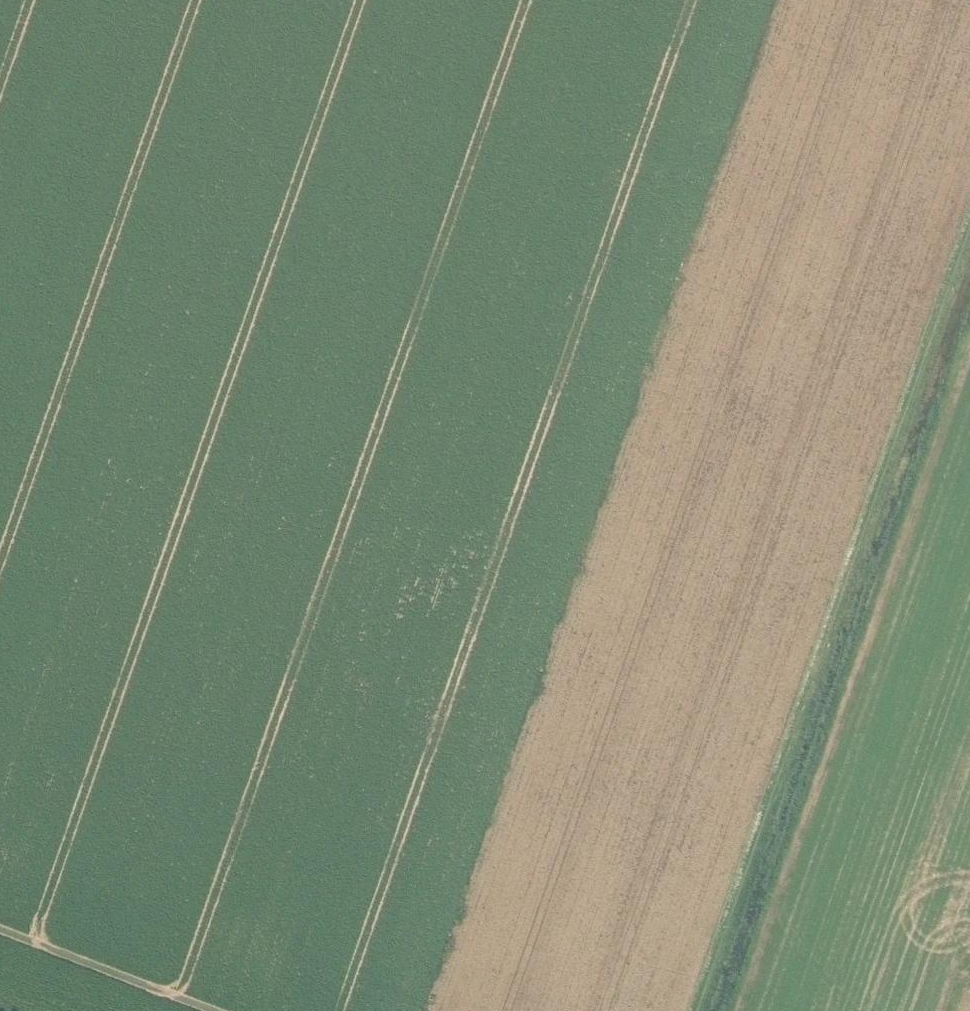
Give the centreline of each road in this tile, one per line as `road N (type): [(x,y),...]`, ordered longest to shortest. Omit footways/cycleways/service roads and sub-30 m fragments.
road 1 (track): [(969,234),(699,1010)]
road 2 (track): [(739,1010),(969,349)]

